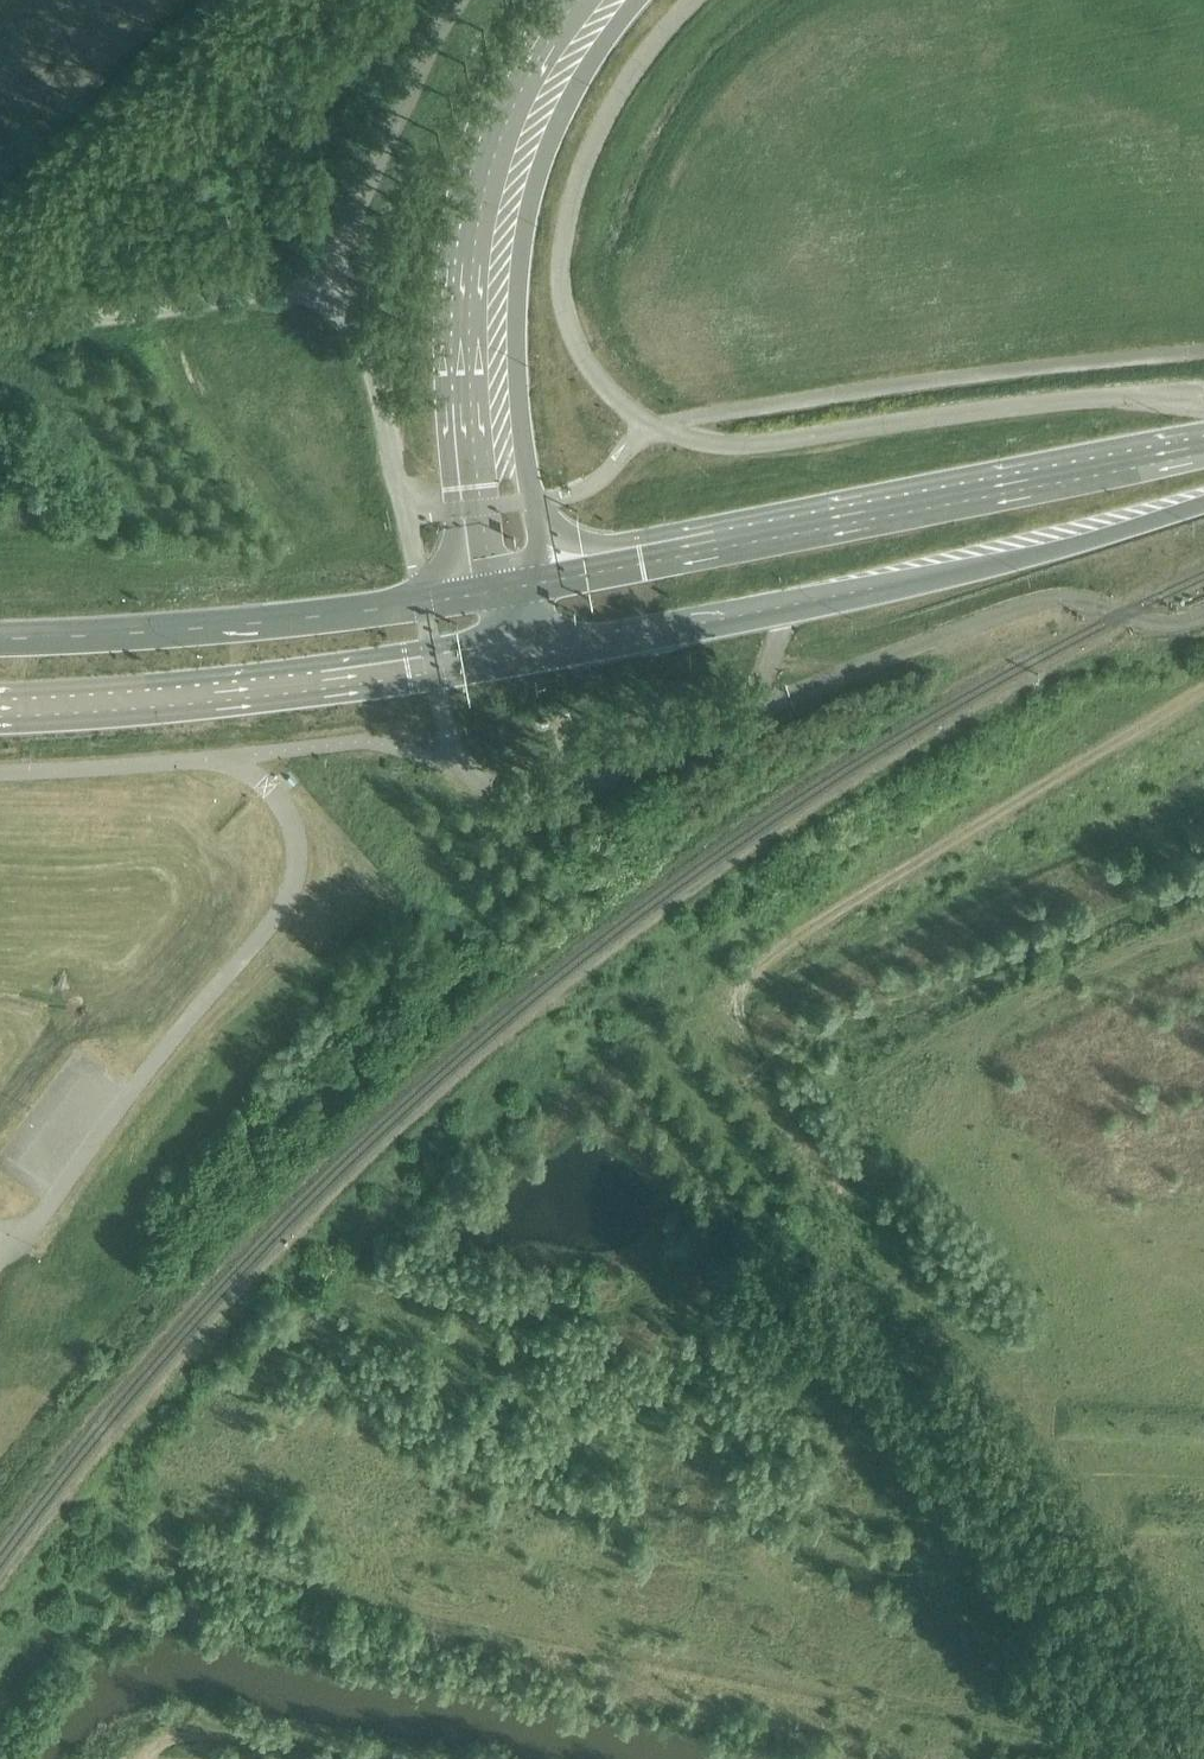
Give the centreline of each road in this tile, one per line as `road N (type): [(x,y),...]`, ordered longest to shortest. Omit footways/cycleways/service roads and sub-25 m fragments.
road 1 (trunk): [(0,1384),(470,1456),(1203,1516)]
road 2 (trunk): [(1203,1431),(957,1417),(502,1373),(0,1311)]
road 3 (track): [(954,1324),(754,1065),(734,998),(766,953),(1203,686)]
road 4 (unclassified): [(460,756),(494,788),(543,798),(1040,601),(1069,600),(1151,623),(1203,619)]
road 5 (primary): [(530,657),(1069,550),(1203,507)]
road 6 (primary): [(1203,453),(542,582)]
road 7 (primary): [(1203,410),(1097,397),(752,444),(702,442),(648,425)]
road 8 (primary): [(578,0),(512,109),(480,206),(468,352),(481,507)]
road 9 (primary): [(531,502),(516,368),(535,185),(566,103),(636,0)]
road 10 (primary): [(648,425),(584,361),(564,308),(561,256),(593,139),(646,53),(694,0)]
road 11 (trunk): [(0,715),(390,679)]
road 12 (trunk): [(378,609),(0,638)]
road 13 (unclassified): [(317,289),(102,316),(0,319)]
road 14 (unclassified): [(441,0),(407,58),(317,289)]
road 15 (unclassified): [(405,515),(376,377),(317,289)]
road 16 (track): [(142,1758),(186,1738),(323,1758)]
road 17 (unclassified): [(648,425),(596,485),(531,502)]

